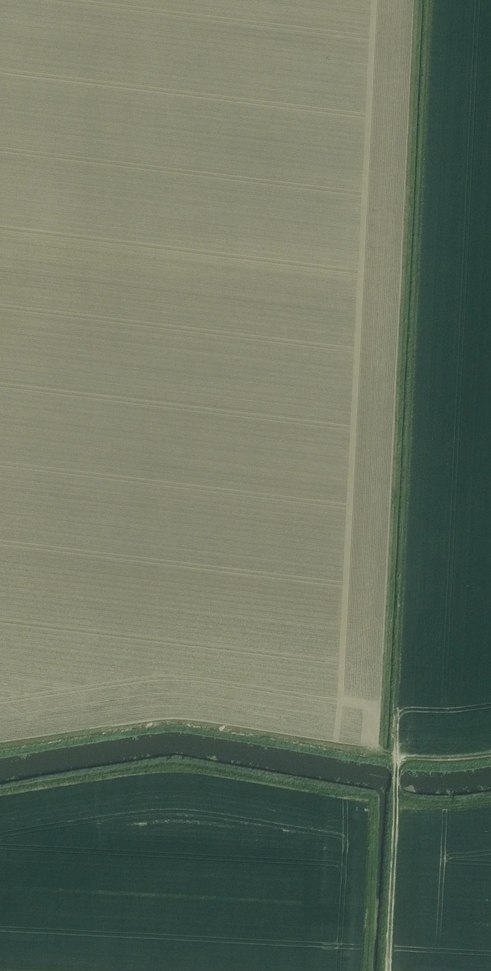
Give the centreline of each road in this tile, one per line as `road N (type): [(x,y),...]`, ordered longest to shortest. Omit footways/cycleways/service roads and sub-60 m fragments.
road 1 (track): [(430,0),(388,970)]
road 2 (track): [(0,747),(181,723),(413,759),(490,757)]

